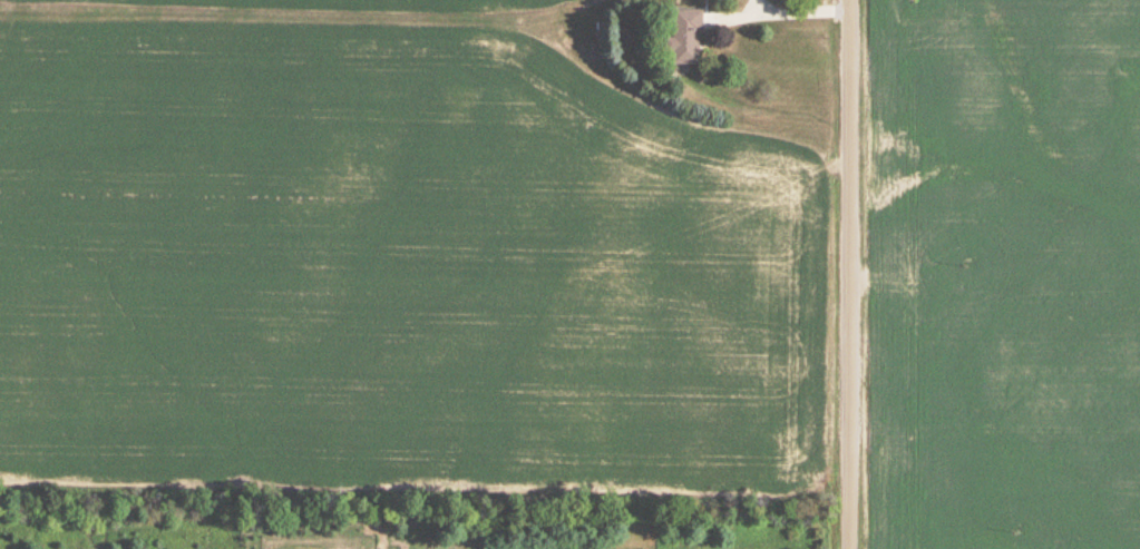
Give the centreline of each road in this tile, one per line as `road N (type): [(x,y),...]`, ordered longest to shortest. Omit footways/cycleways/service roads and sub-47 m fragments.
road 1 (residential): [(846,548),(847,0)]

